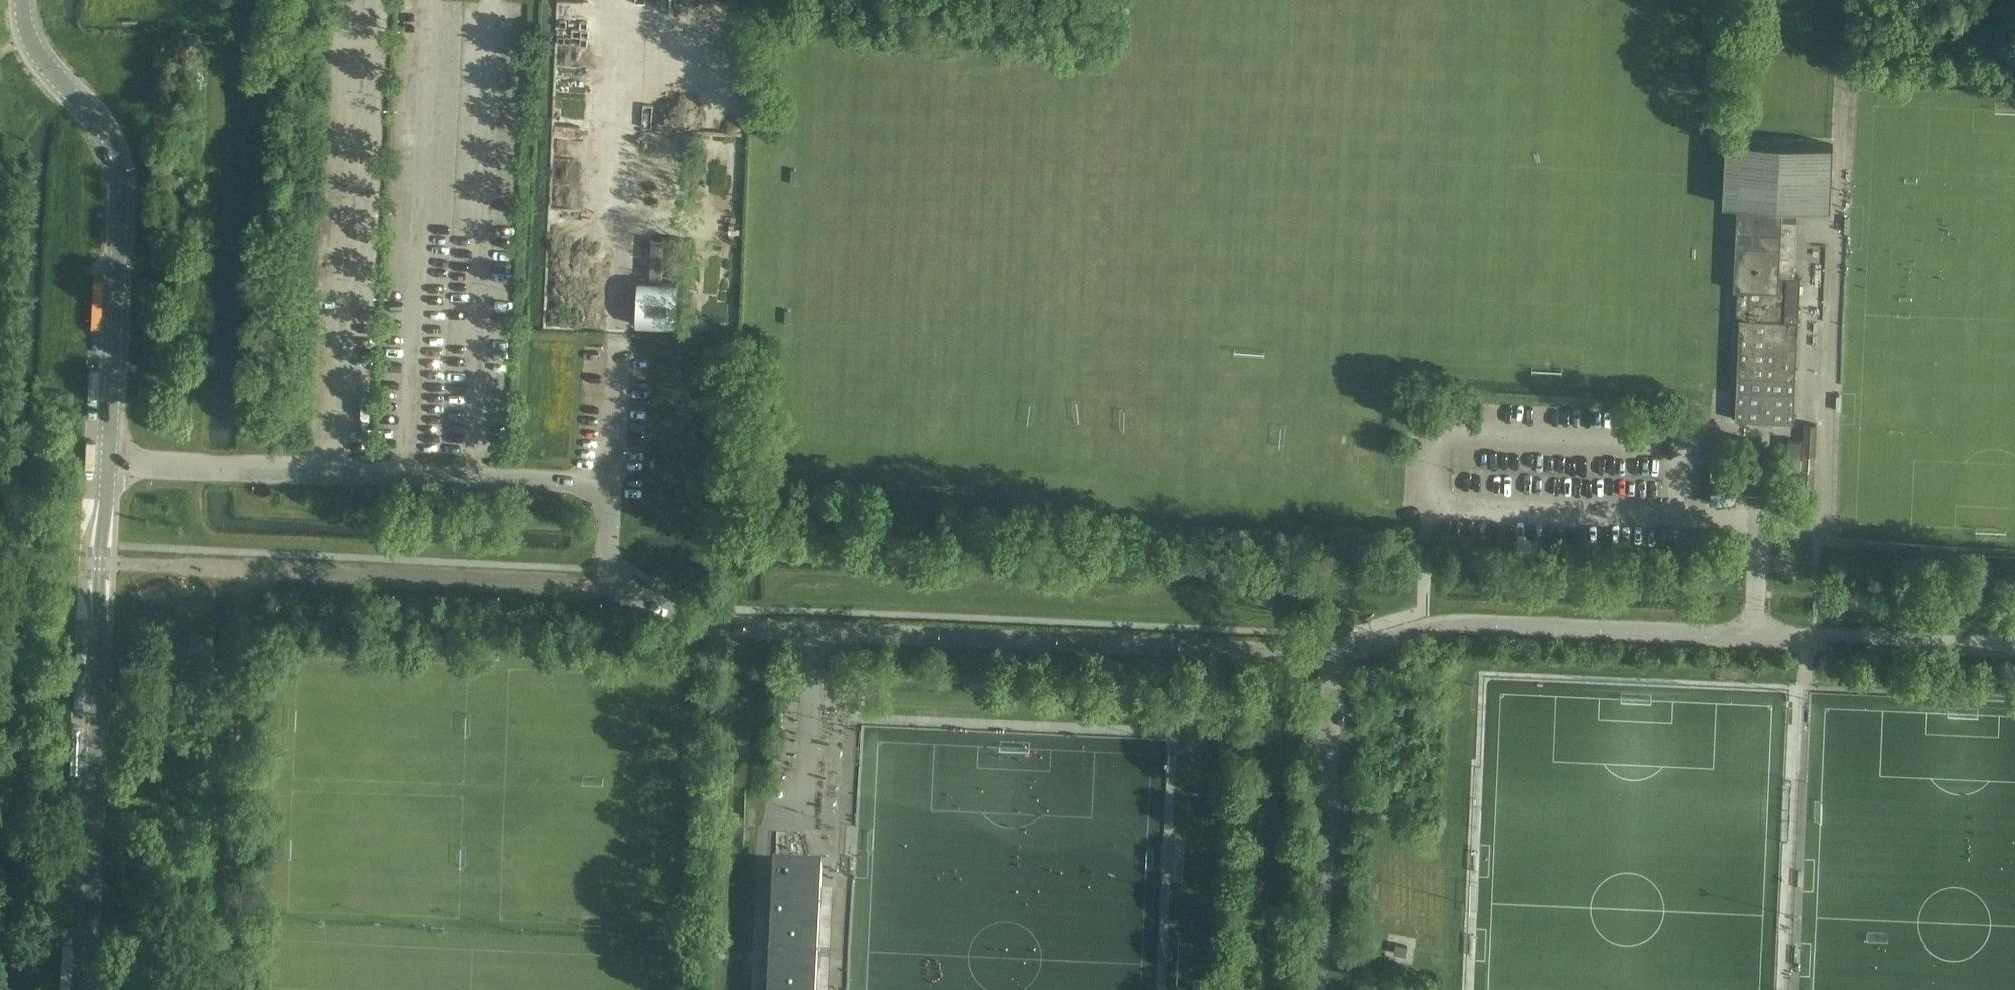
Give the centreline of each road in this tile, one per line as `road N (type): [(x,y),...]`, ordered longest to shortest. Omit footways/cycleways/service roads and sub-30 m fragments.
road 1 (tertiary): [(82,989),(122,174),(102,127),(24,41),(24,0)]

